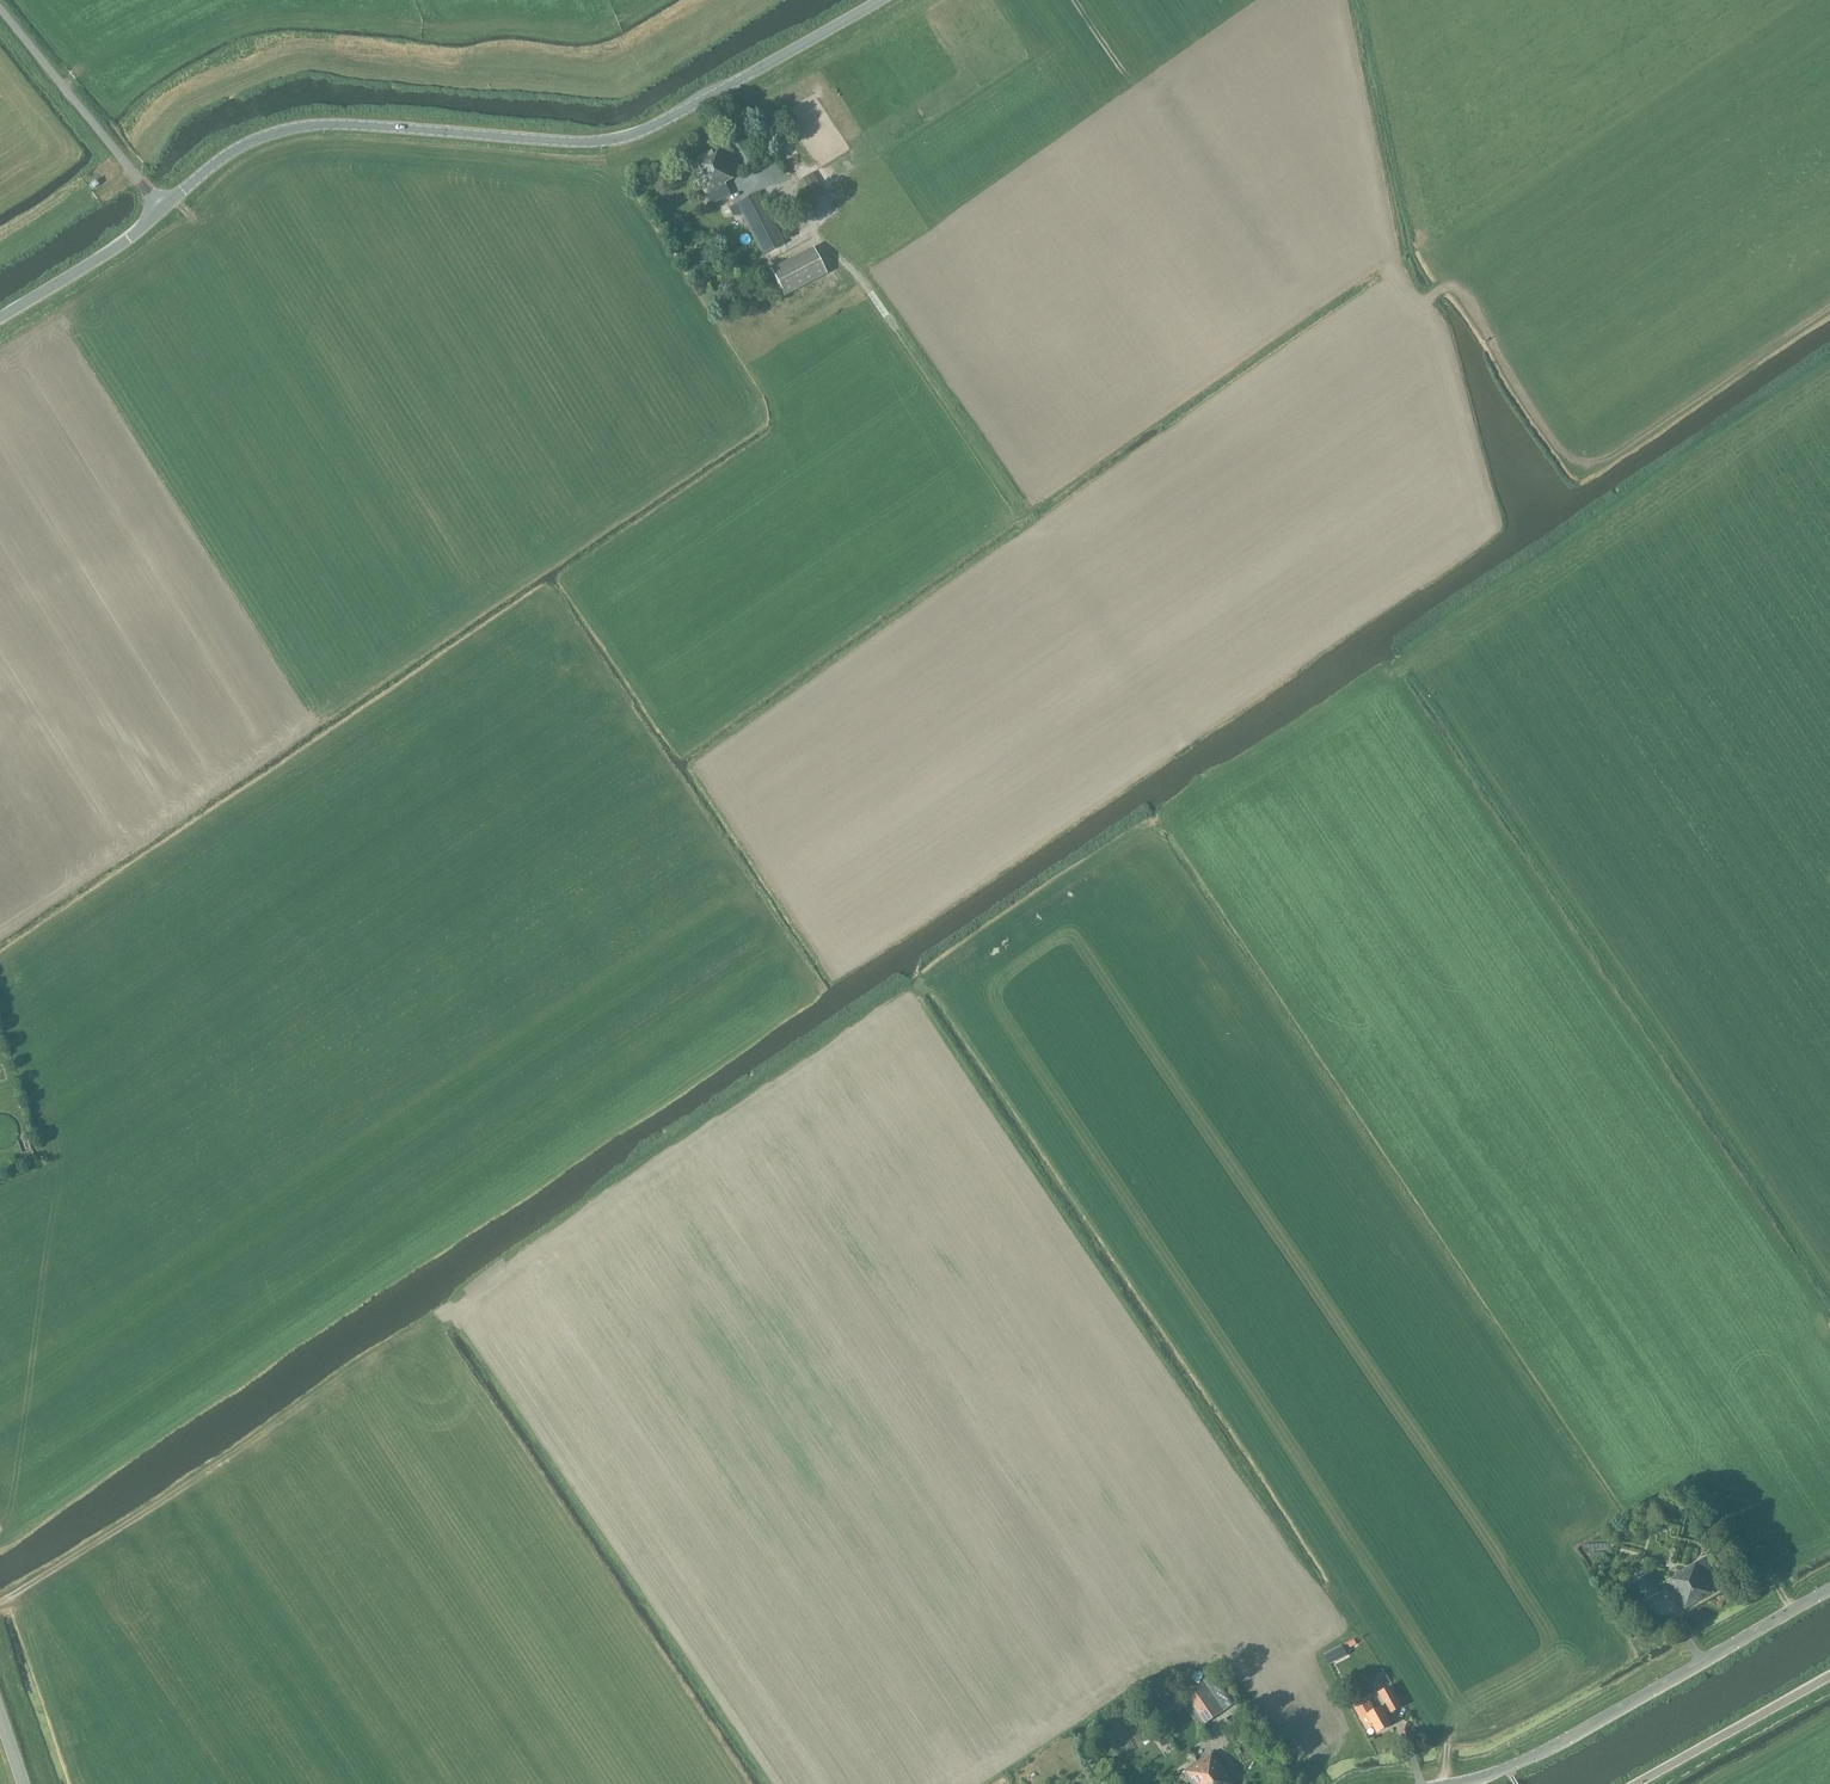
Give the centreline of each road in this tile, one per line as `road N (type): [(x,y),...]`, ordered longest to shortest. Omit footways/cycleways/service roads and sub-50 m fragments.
road 1 (unclassified): [(166,208),(228,154),(288,128),(631,137),(881,0)]
road 2 (unclassified): [(1455,1783),(1527,1759),(1829,1589)]
road 3 (unclassified): [(166,208),(0,8)]
road 4 (unclassified): [(1635,1783),(1829,1675)]
road 5 (unclassified): [(0,318),(166,208)]

